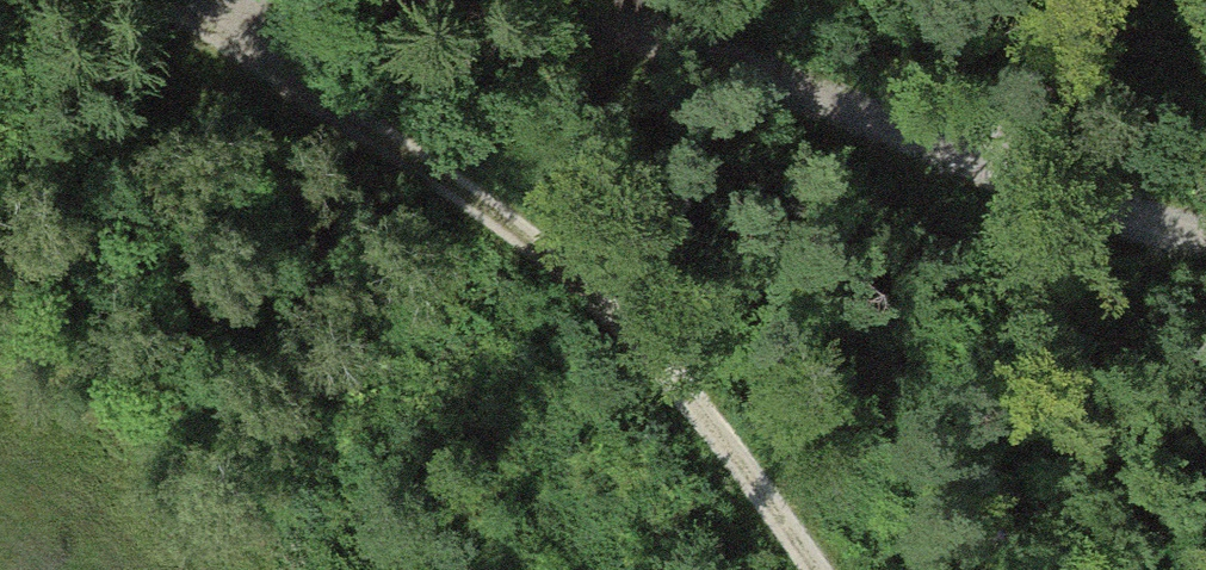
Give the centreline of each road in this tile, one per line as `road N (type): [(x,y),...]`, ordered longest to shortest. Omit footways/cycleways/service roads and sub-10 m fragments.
road 1 (track): [(200,0),(512,229),(581,292),(672,387),(815,569)]
road 2 (track): [(477,0),(639,35),(1124,223),(1205,233)]

